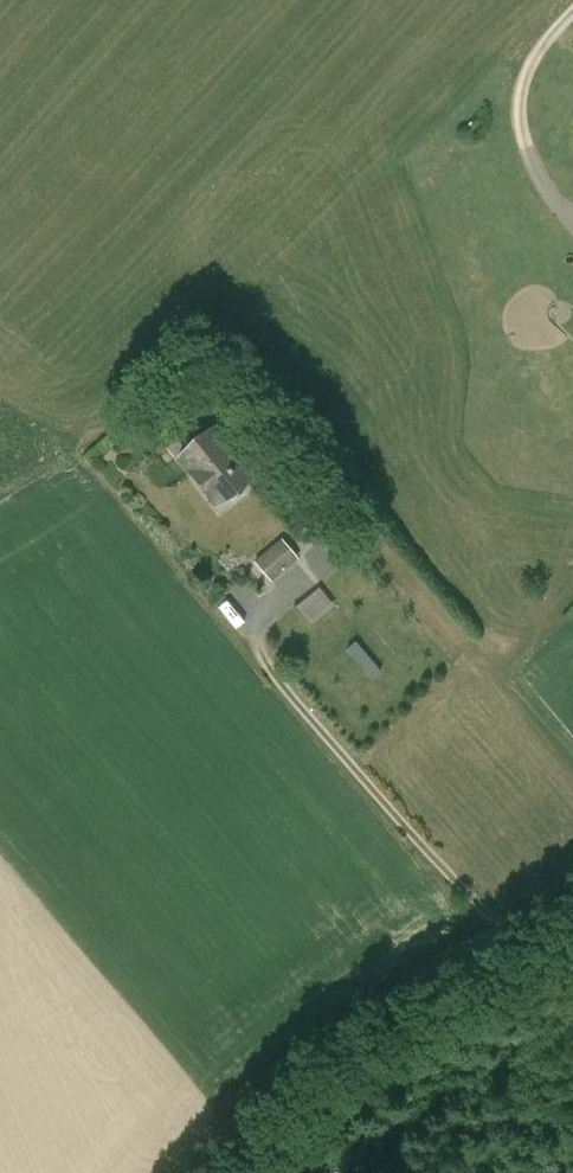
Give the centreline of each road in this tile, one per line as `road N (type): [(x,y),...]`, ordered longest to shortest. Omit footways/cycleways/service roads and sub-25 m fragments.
road 1 (track): [(192,1172),(349,1024),(572,891)]

